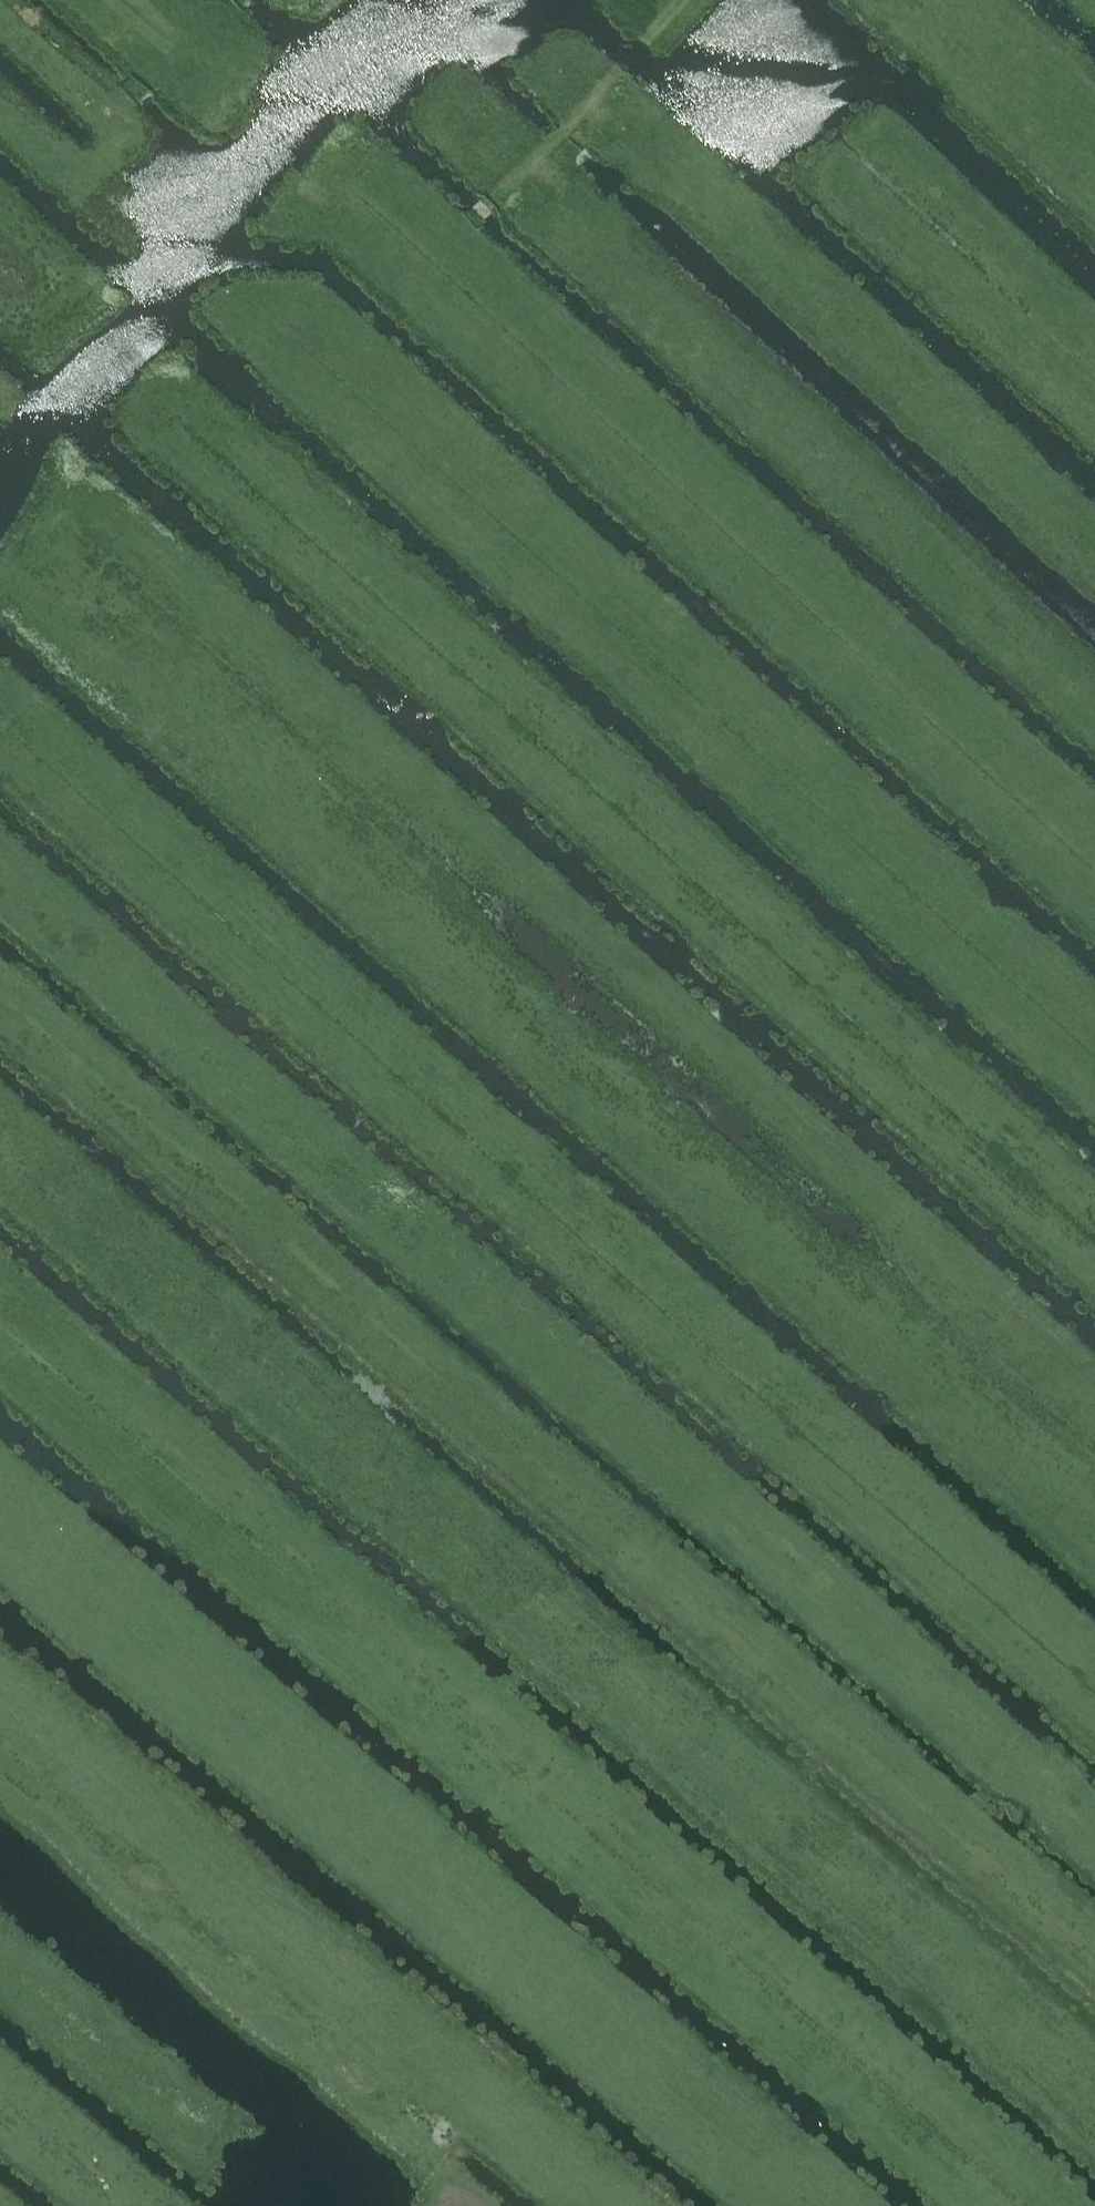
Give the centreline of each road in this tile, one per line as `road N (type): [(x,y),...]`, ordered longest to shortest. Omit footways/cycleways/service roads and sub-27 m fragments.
road 1 (track): [(470,222),(617,68)]

